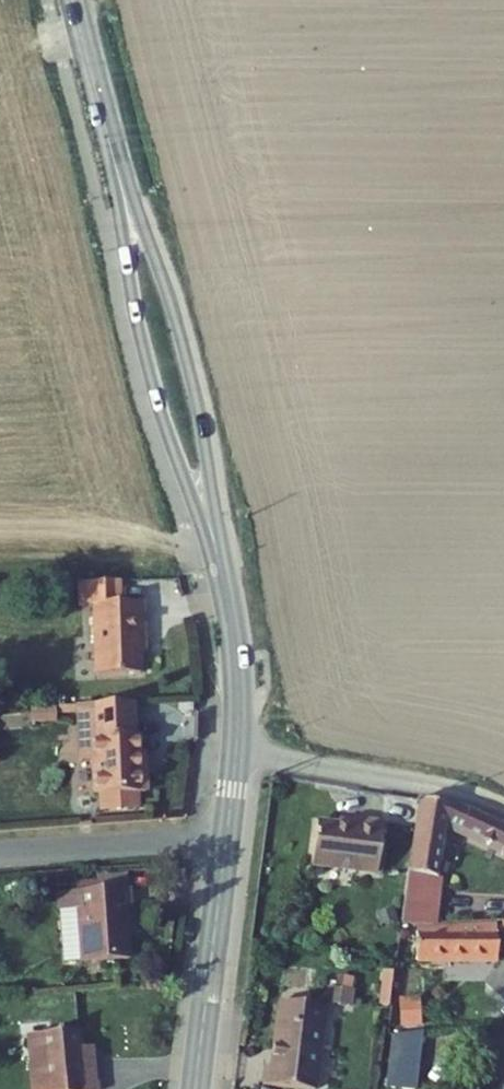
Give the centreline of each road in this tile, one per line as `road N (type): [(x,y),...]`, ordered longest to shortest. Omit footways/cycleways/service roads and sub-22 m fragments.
road 1 (tertiary): [(220,565),(200,414),(171,304),(116,166)]
road 2 (tertiary): [(116,166),(141,338),(169,435),(220,565)]
road 3 (residential): [(503,805),(445,786),(236,750)]
road 4 (tertiary): [(227,838),(196,1088)]
road 5 (residential): [(0,854),(227,838)]
road 6 (tertiary): [(220,565),(237,657),(236,750)]
road 7 (tertiary): [(72,0),(116,166)]

